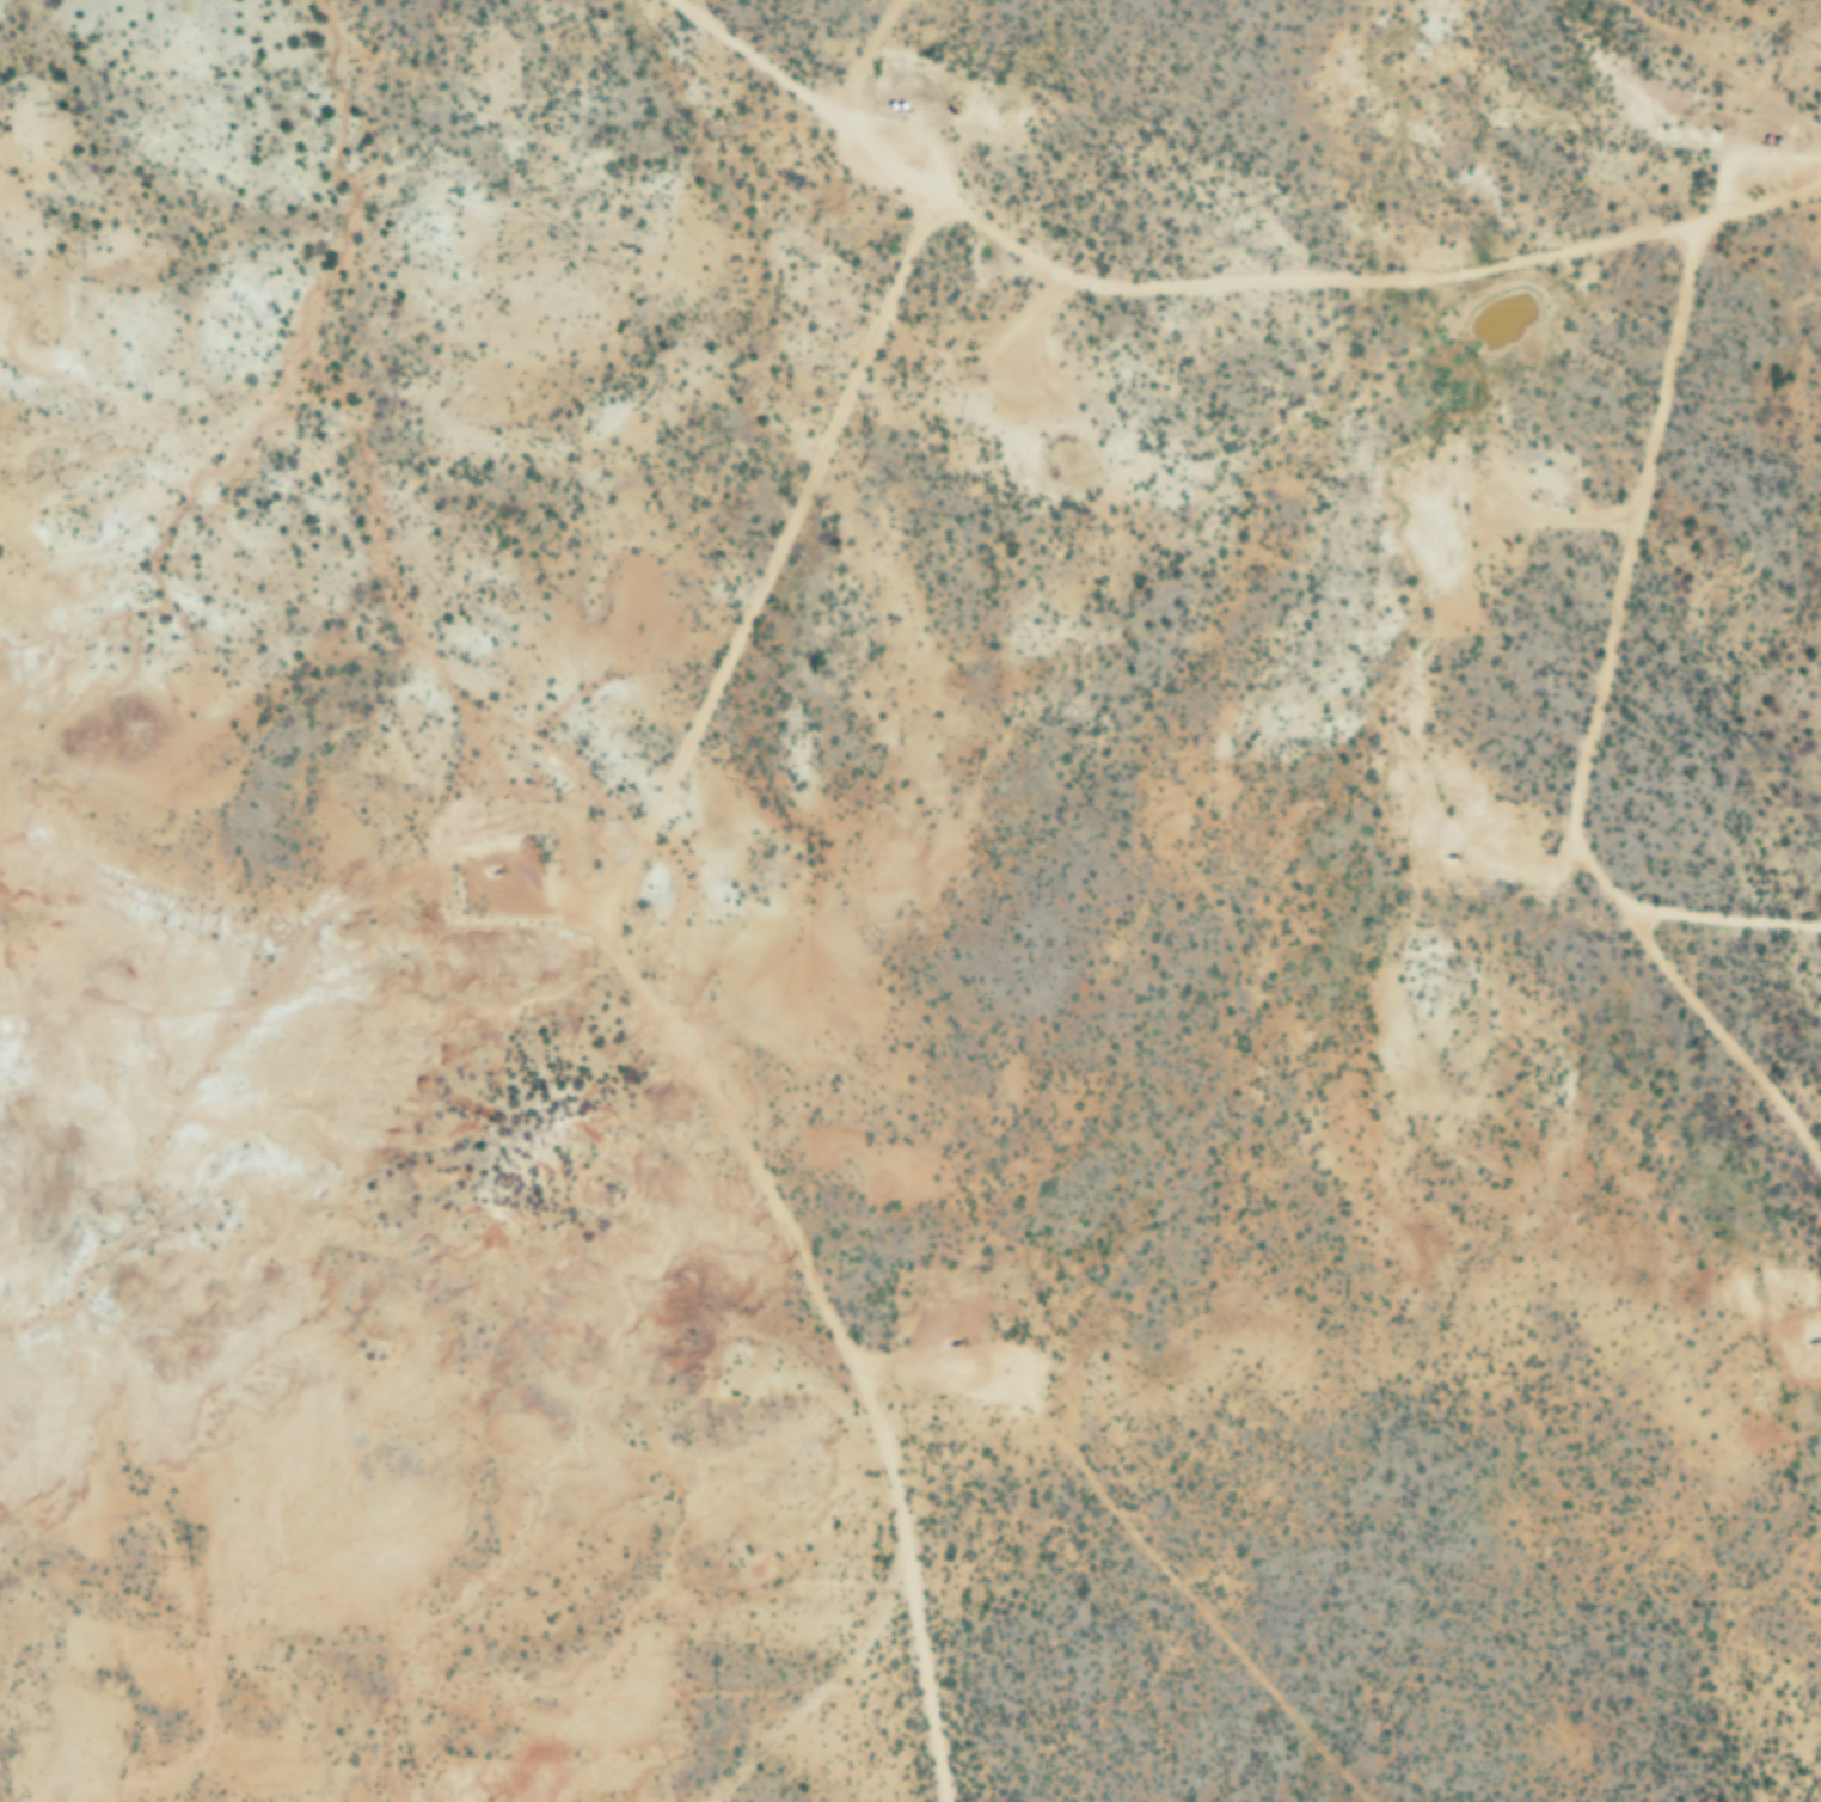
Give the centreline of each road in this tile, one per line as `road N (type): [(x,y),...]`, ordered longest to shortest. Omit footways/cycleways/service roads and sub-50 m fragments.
road 1 (track): [(1820,199),(1700,213),(1307,308),(1132,306),(956,237),(683,24),(638,0)]

